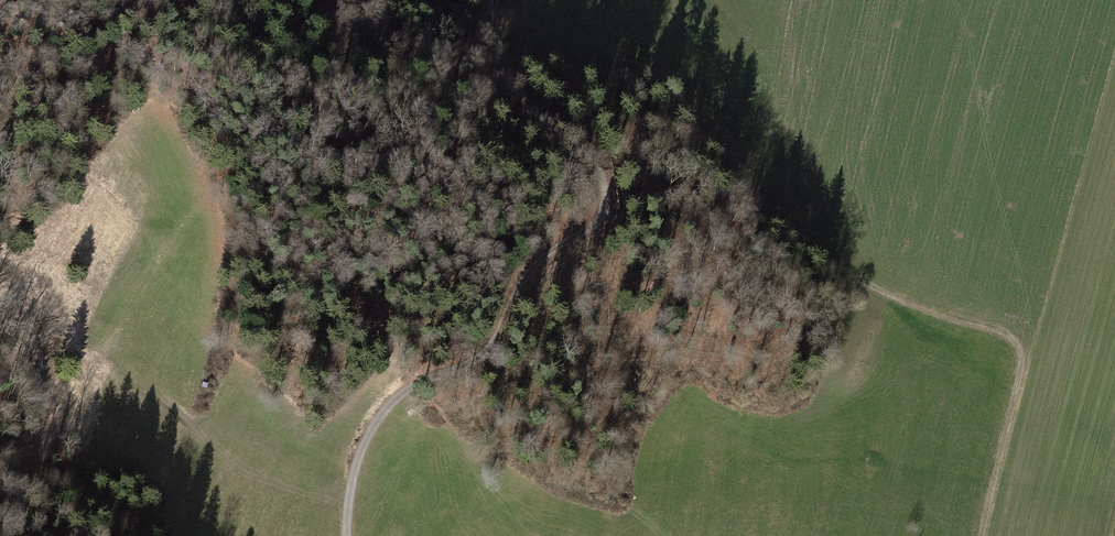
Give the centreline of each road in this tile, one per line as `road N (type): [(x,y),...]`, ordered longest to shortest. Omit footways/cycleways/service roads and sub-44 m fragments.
road 1 (track): [(494,0),(506,76),(596,157),(606,207),(595,224),(540,260),(485,354),(401,394),(379,417),(354,475),(347,535)]
road 2 (track): [(981,535),(1018,350),(1008,335),(903,304),(843,271)]

